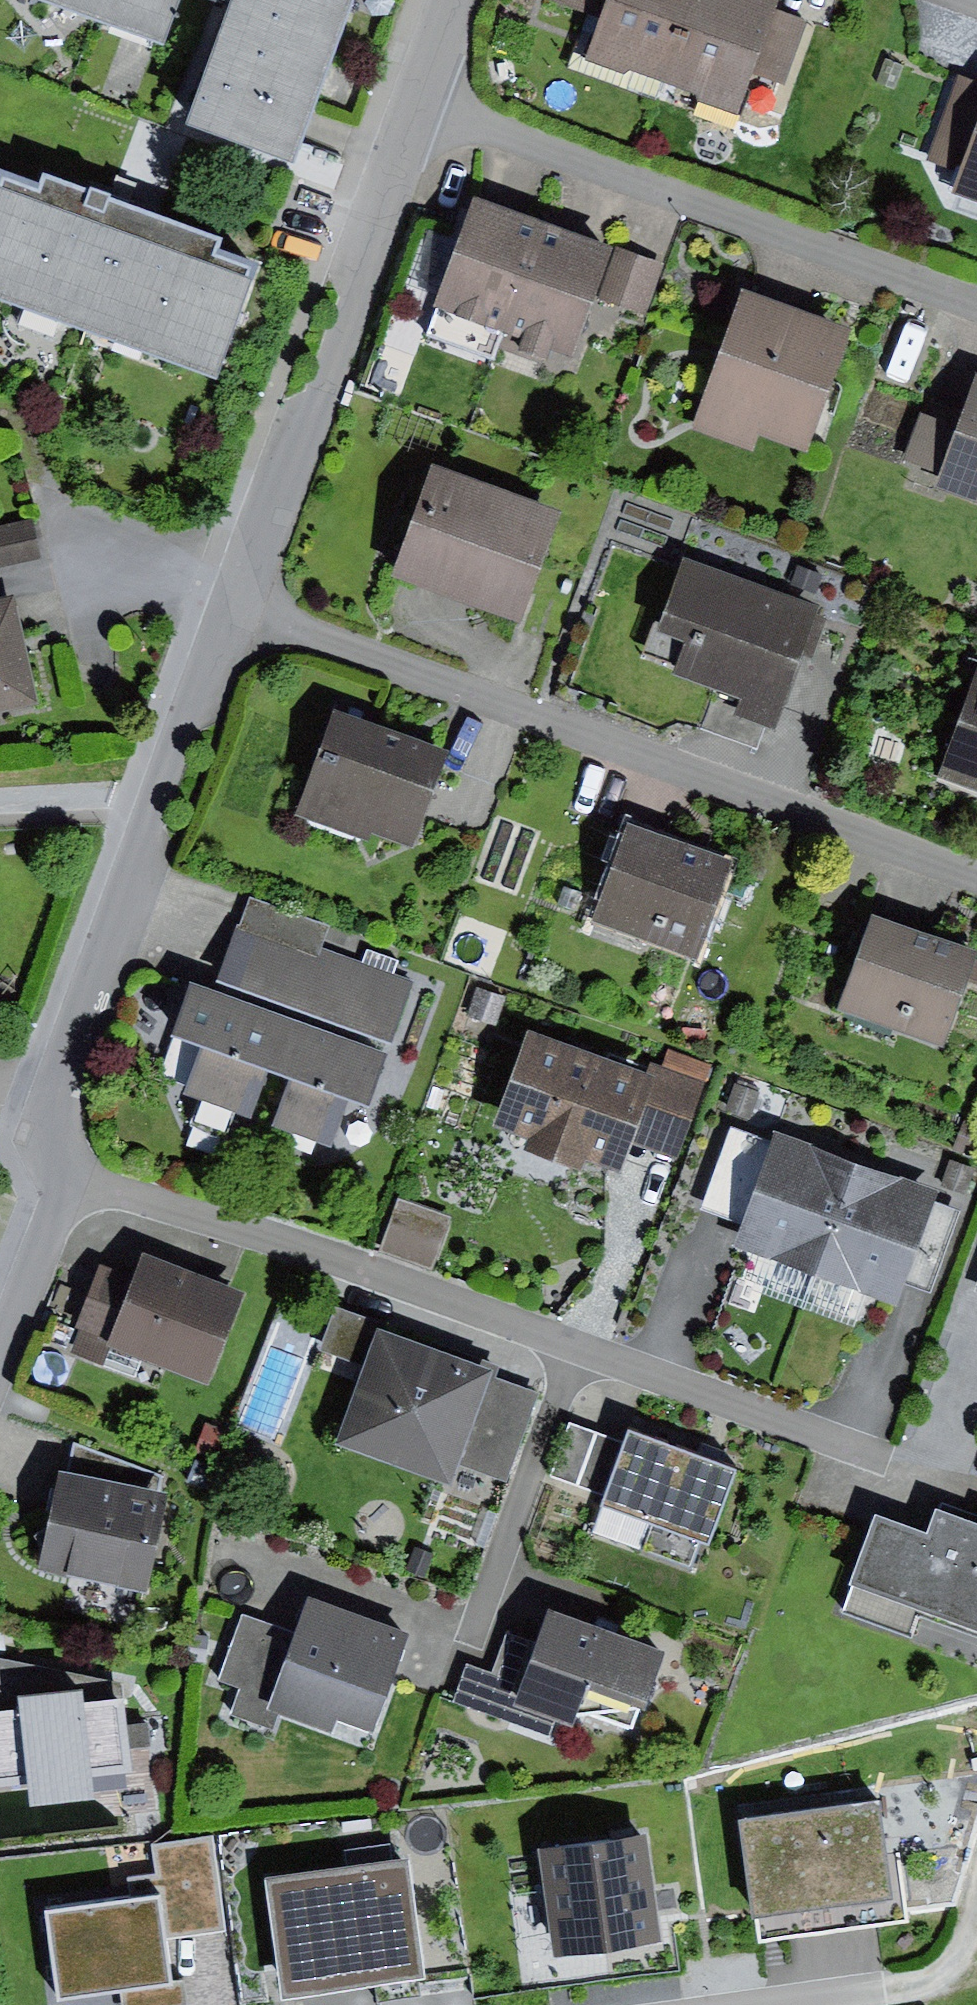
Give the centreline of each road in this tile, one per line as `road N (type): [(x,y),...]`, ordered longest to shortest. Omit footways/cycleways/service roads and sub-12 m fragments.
road 1 (residential): [(0,1334),(56,1178),(53,1085),(450,0)]
road 2 (track): [(0,416),(25,420),(37,437),(61,503),(233,598)]
road 3 (residential): [(775,2004),(923,1985)]

